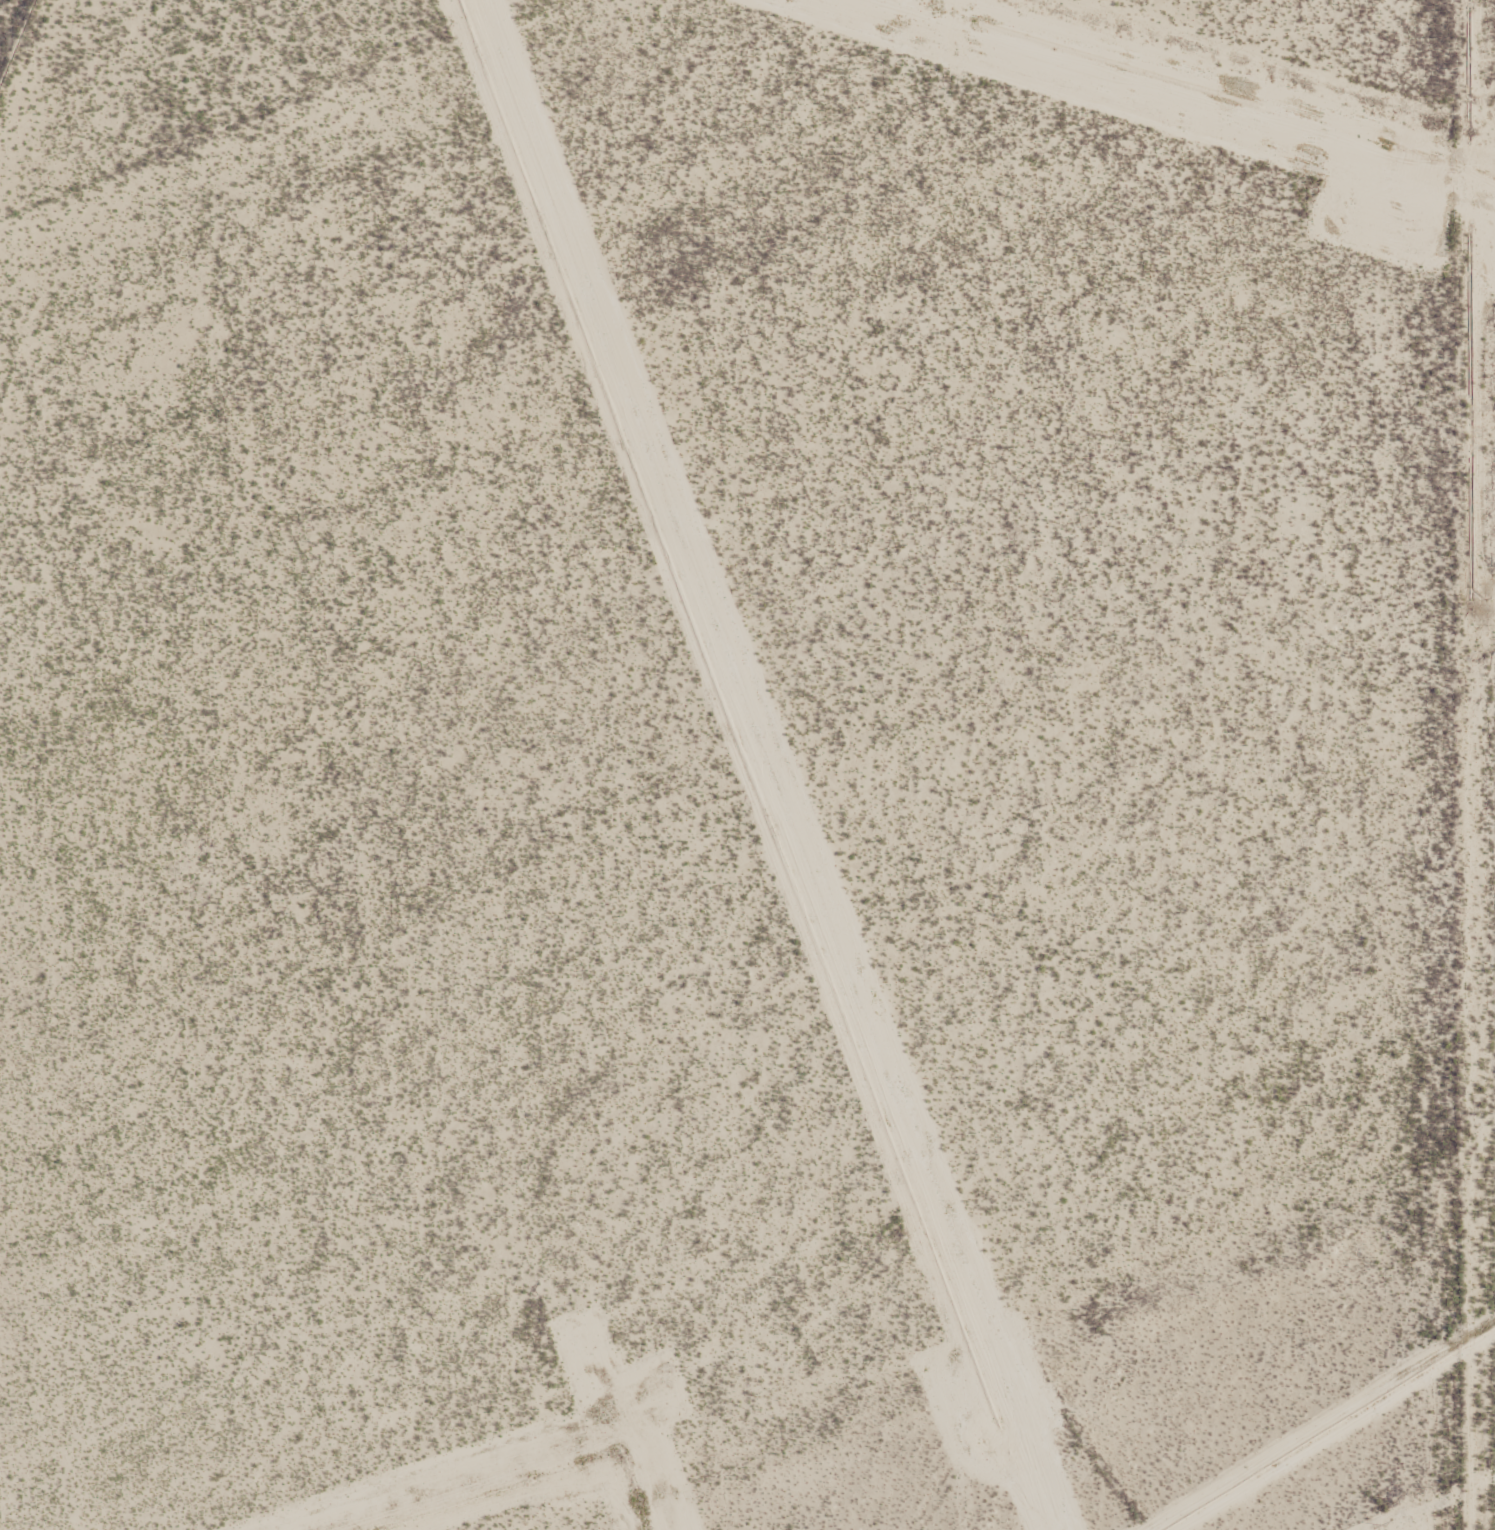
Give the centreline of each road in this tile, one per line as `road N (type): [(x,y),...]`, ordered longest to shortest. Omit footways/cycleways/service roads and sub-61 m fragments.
road 1 (track): [(1417,0),(1416,1529)]

